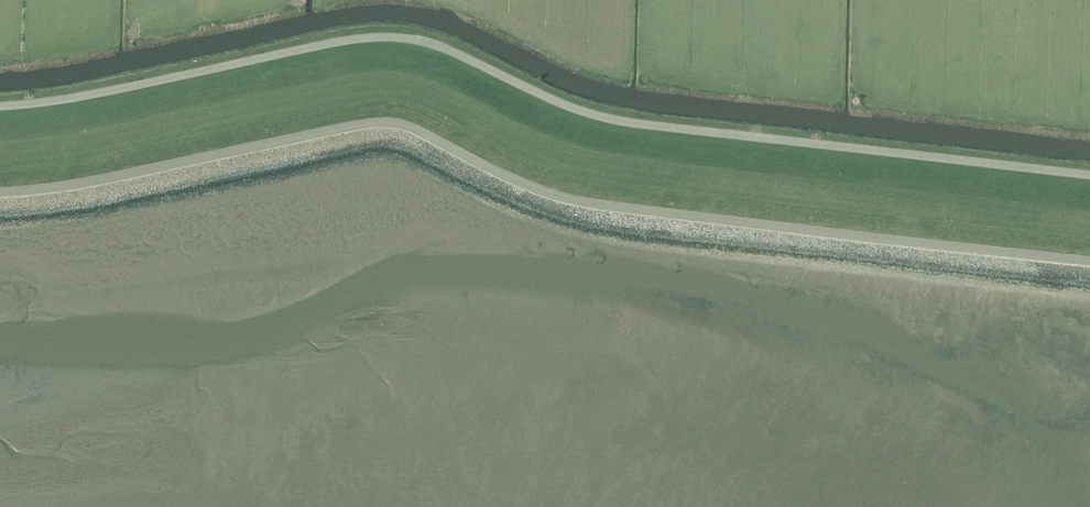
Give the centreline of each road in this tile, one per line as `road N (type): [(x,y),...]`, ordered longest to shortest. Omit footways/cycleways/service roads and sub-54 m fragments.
road 1 (unclassified): [(0,190),(101,178),(378,121),(418,128),(529,182),(601,203),(1089,259)]
road 2 (unclassified): [(1089,178),(605,122),(406,41),(343,45),(121,94),(0,110)]

